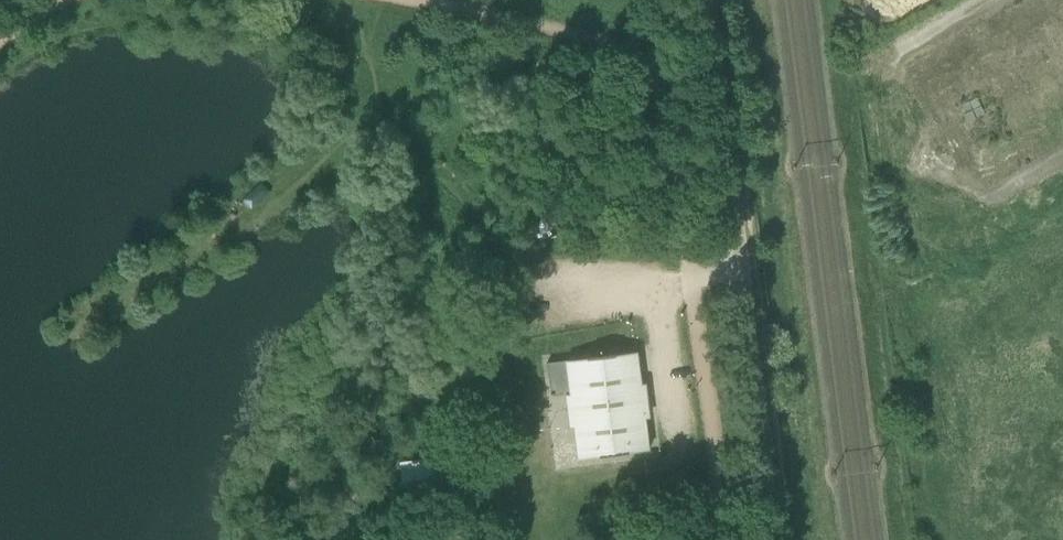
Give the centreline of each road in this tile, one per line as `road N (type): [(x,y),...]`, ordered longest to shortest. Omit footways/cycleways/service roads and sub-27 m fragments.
road 1 (unclassified): [(772,539),(707,0)]

